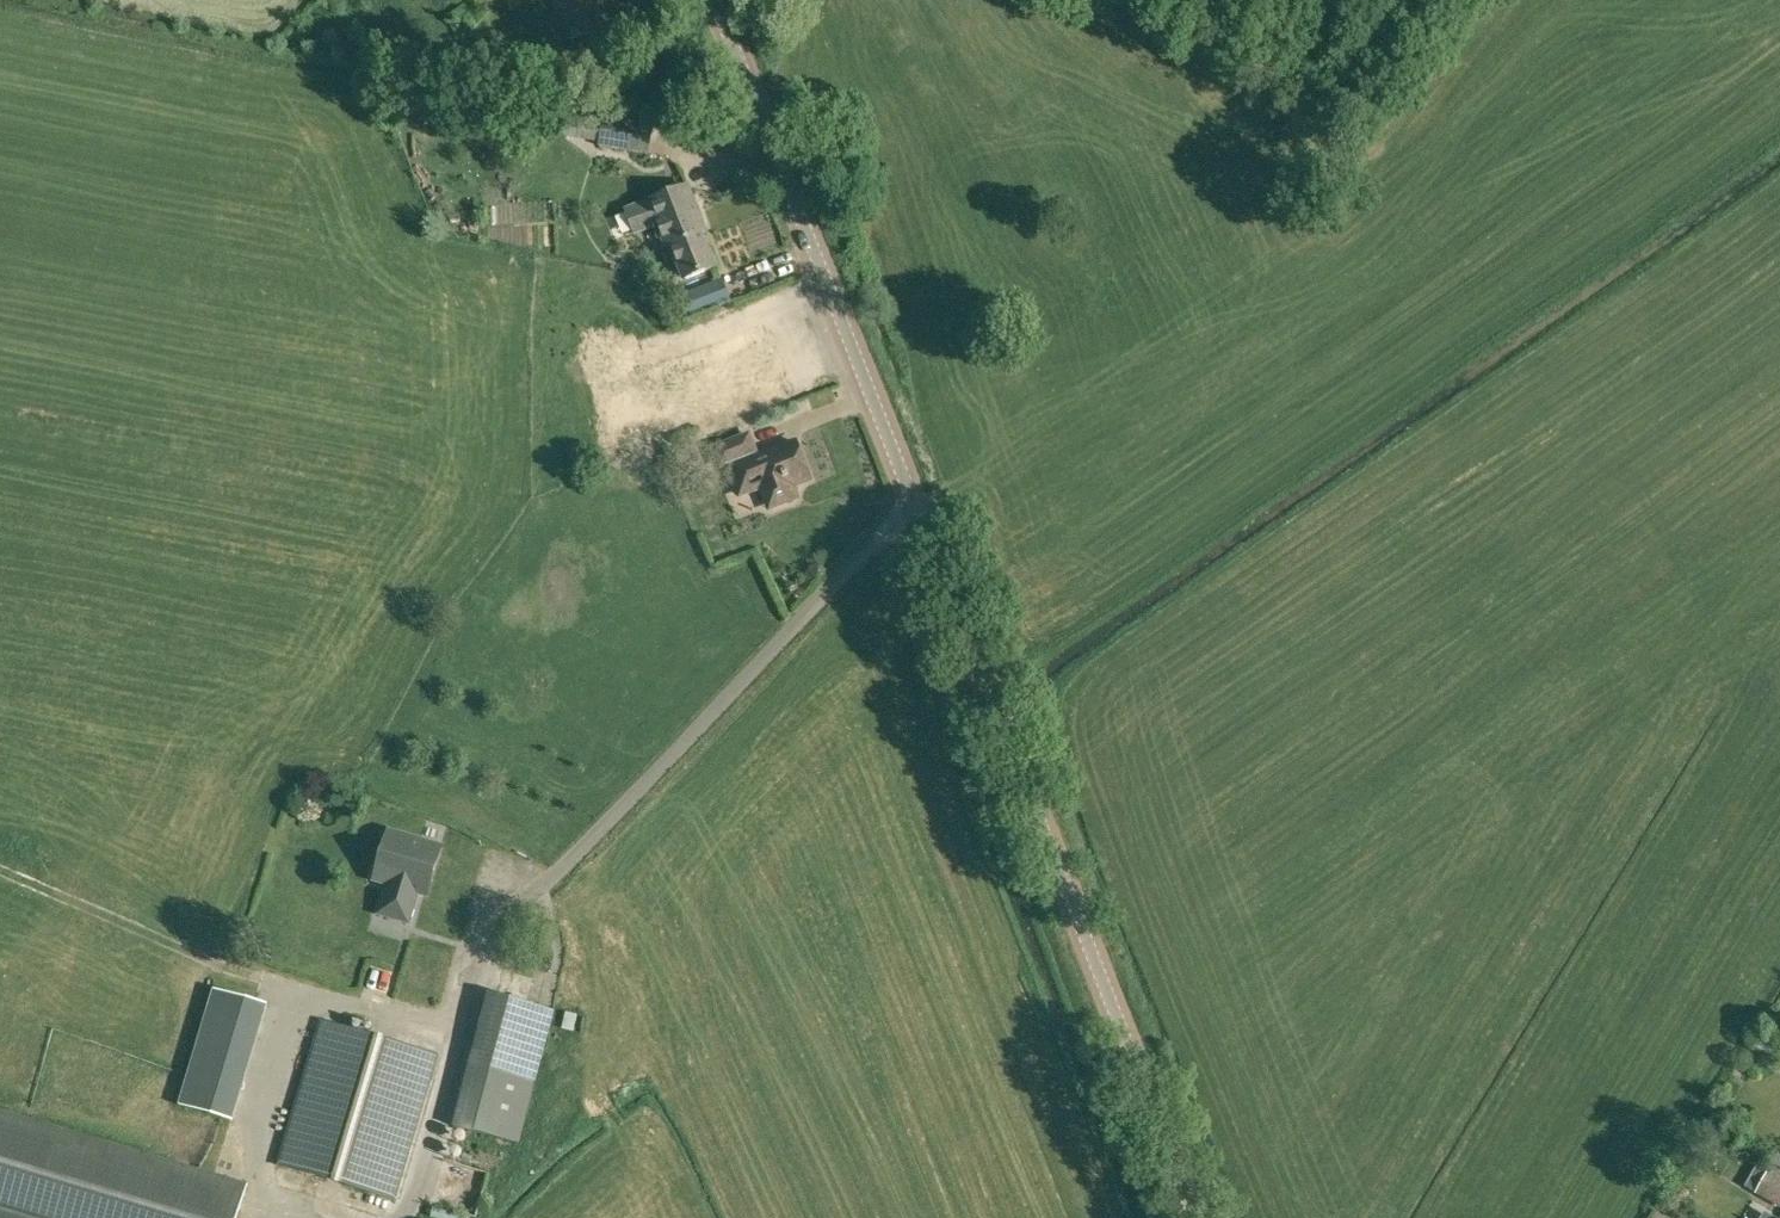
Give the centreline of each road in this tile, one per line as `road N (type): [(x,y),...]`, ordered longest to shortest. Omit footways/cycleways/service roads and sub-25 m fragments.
road 1 (tertiary): [(1196,1217),(716,0)]

